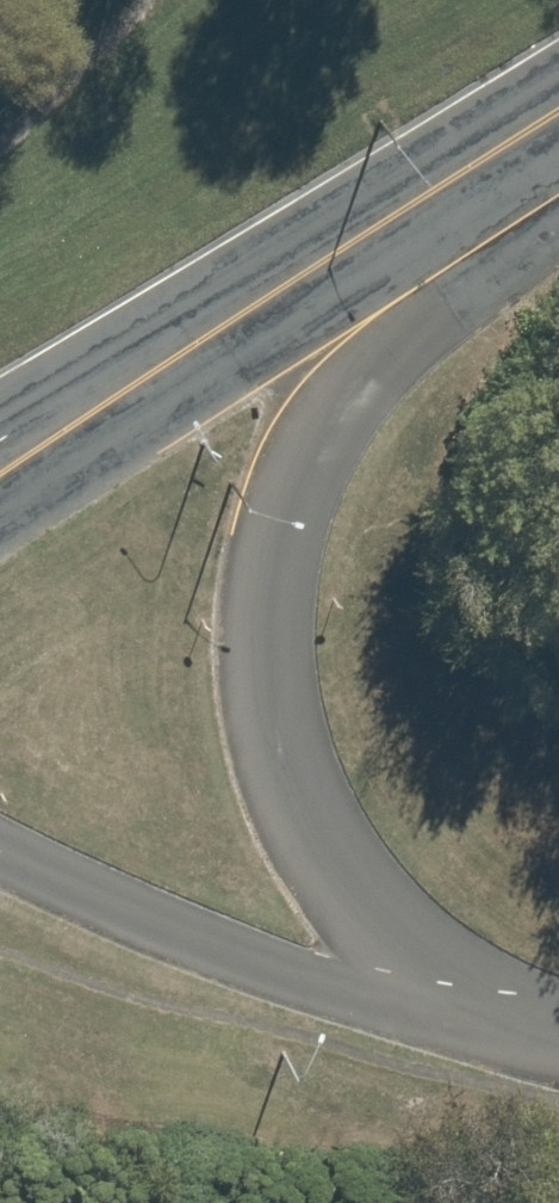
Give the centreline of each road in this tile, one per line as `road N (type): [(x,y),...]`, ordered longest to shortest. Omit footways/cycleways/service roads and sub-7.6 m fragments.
road 1 (secondary): [(506,153),(343,381),(295,477),(271,573),(265,668),(274,764),(305,840),(352,912),(480,1022)]
road 2 (secondary): [(0,455),(506,153)]
road 3 (secondary): [(0,844),(212,942),(480,1022)]

